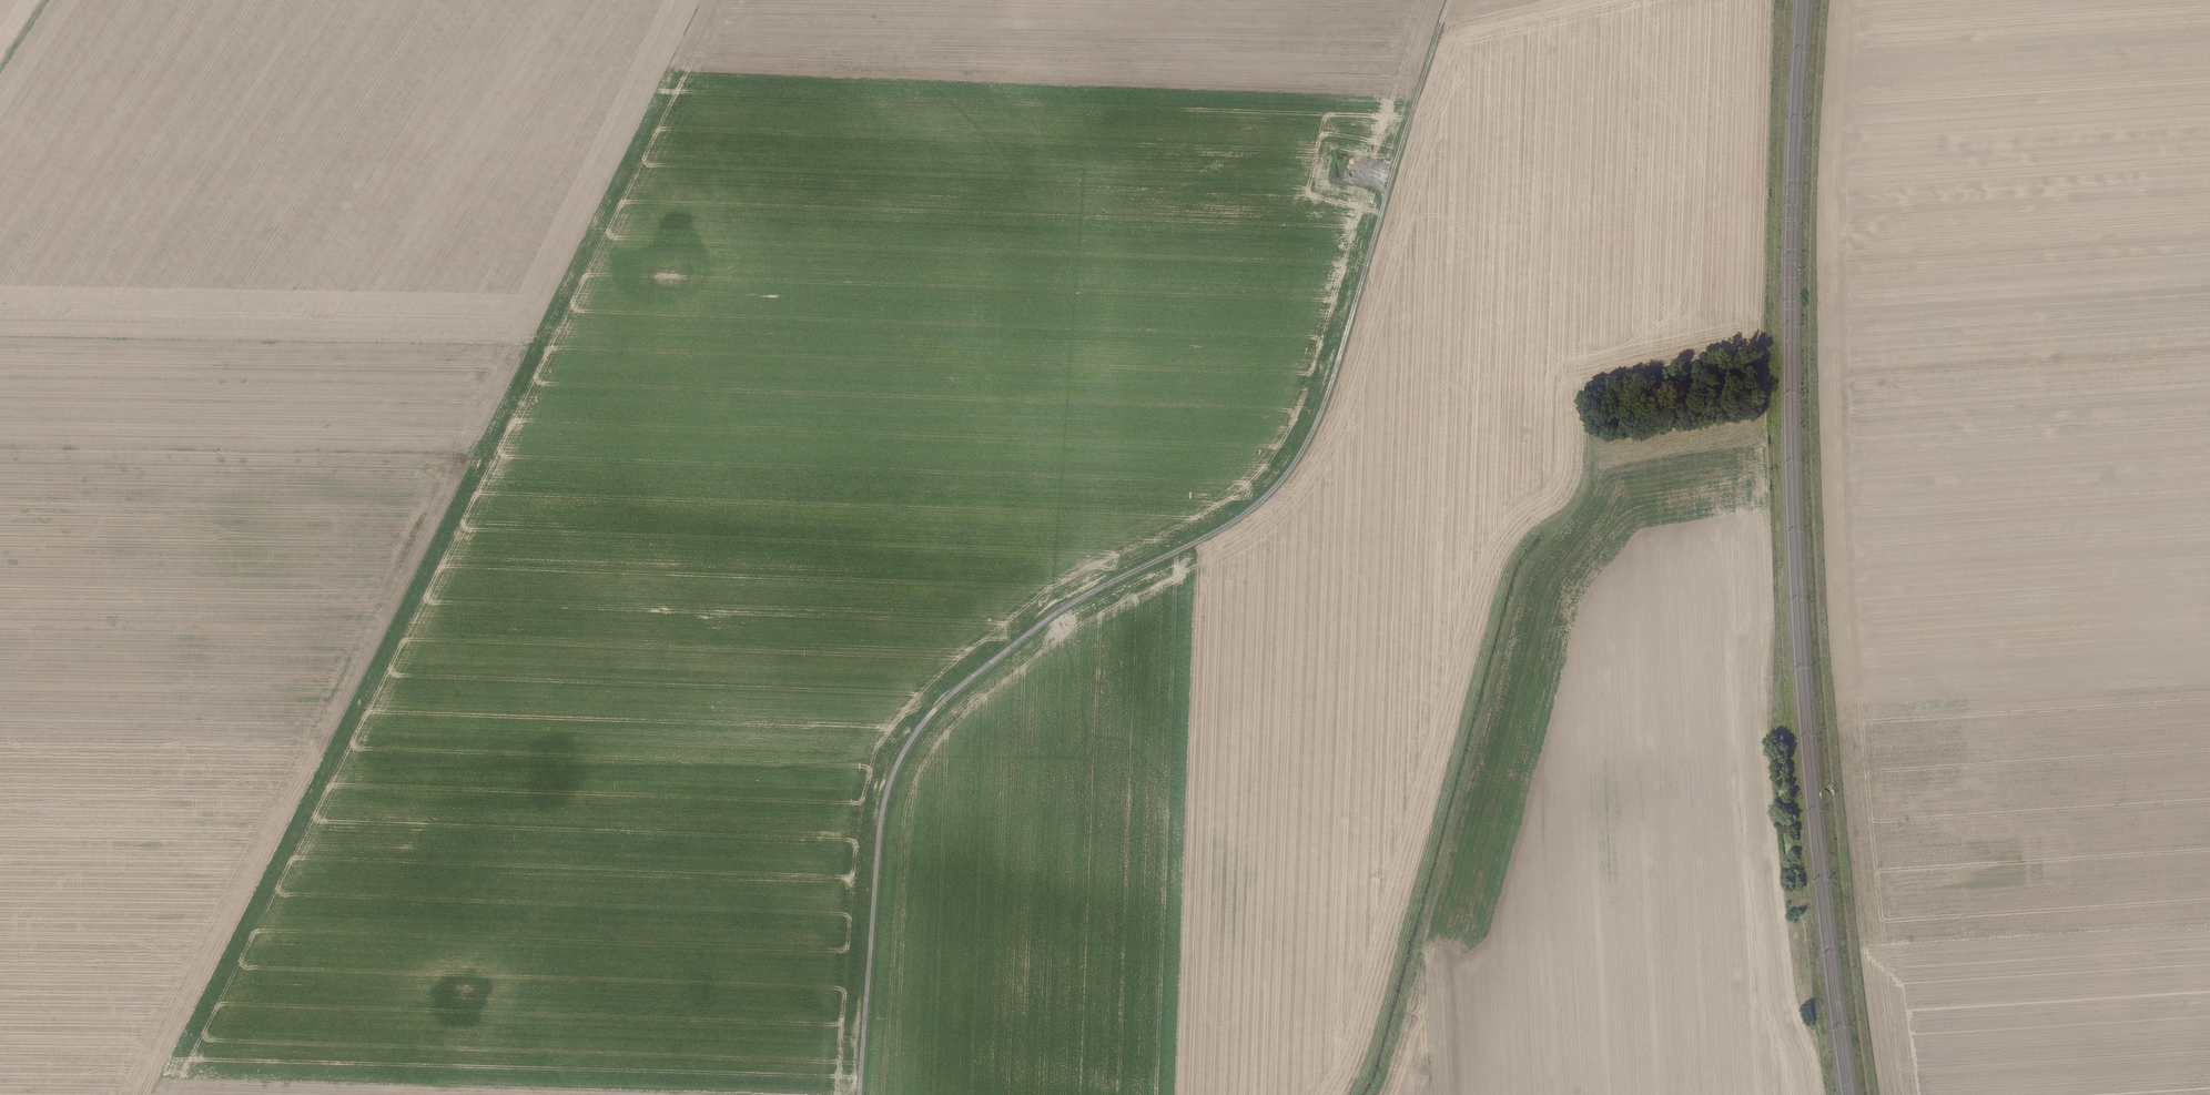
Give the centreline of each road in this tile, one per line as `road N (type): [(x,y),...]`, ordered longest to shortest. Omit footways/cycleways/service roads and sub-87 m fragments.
road 1 (track): [(860,1094),(884,813),(903,753),(937,708),(1051,619),(1238,520),(1285,478),(1343,350),(1451,0)]

